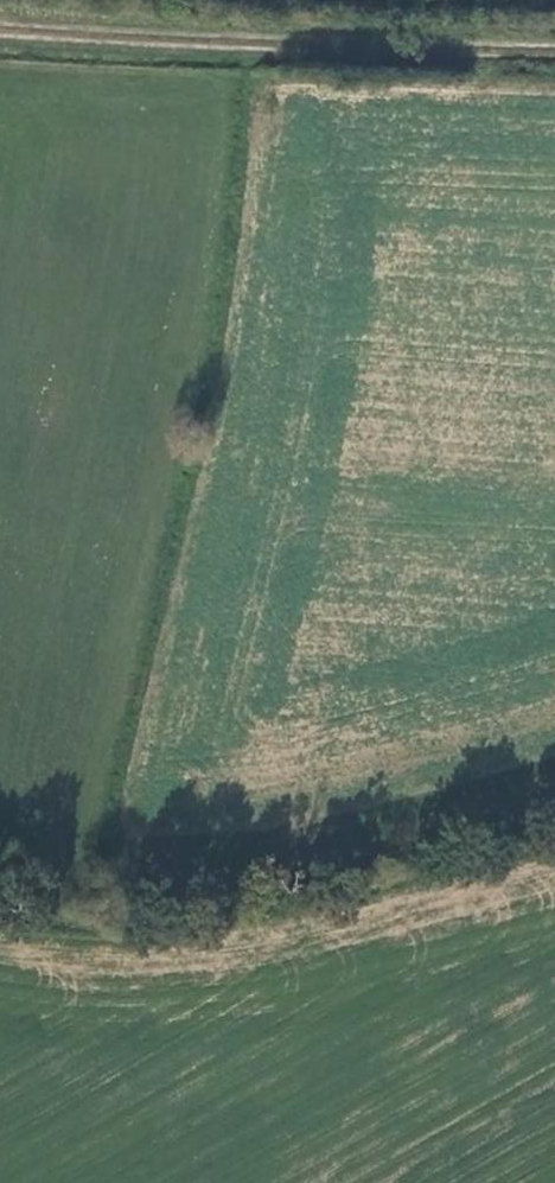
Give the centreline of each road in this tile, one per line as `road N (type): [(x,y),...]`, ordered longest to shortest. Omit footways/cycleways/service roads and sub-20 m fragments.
road 1 (track): [(0,31),(554,60)]

